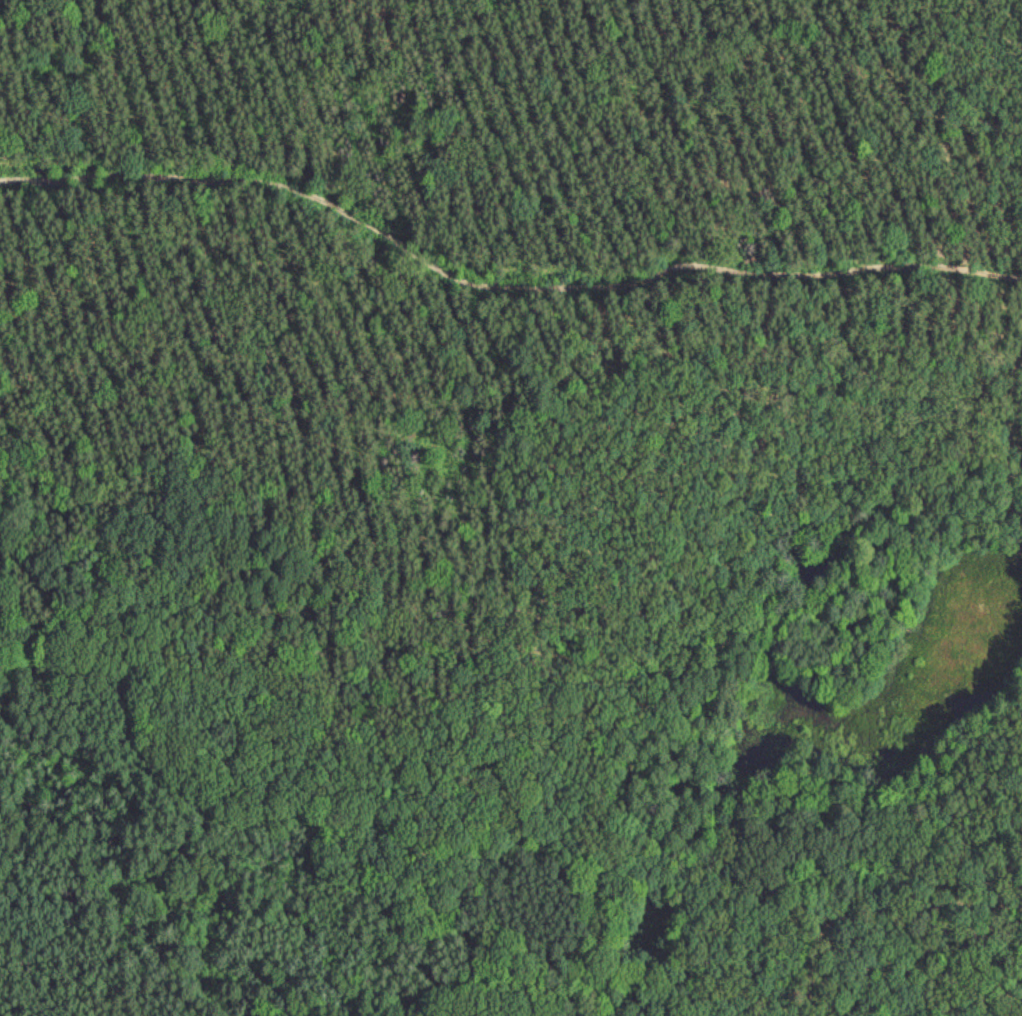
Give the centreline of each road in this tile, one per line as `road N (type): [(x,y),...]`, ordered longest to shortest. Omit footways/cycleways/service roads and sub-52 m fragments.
road 1 (track): [(1021,213),(707,235),(470,231),(0,310)]

